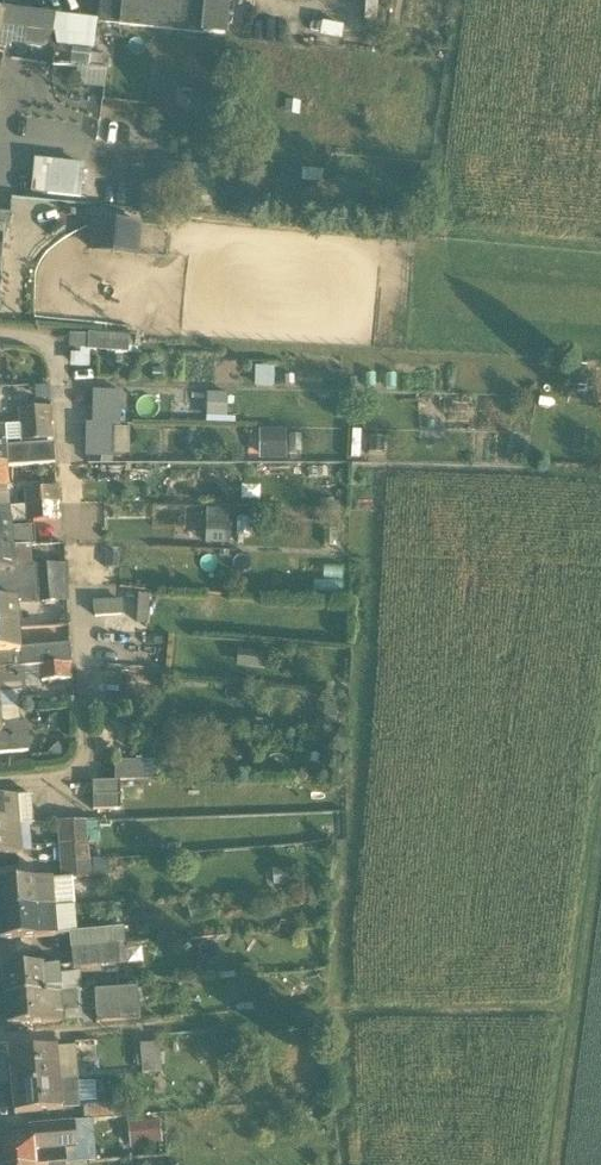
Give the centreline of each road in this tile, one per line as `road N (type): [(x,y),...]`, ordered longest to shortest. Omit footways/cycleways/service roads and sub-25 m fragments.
road 1 (track): [(0,1041),(345,1012),(567,1022)]
road 2 (track): [(600,766),(548,1164)]
road 3 (track): [(335,1012),(340,847)]

